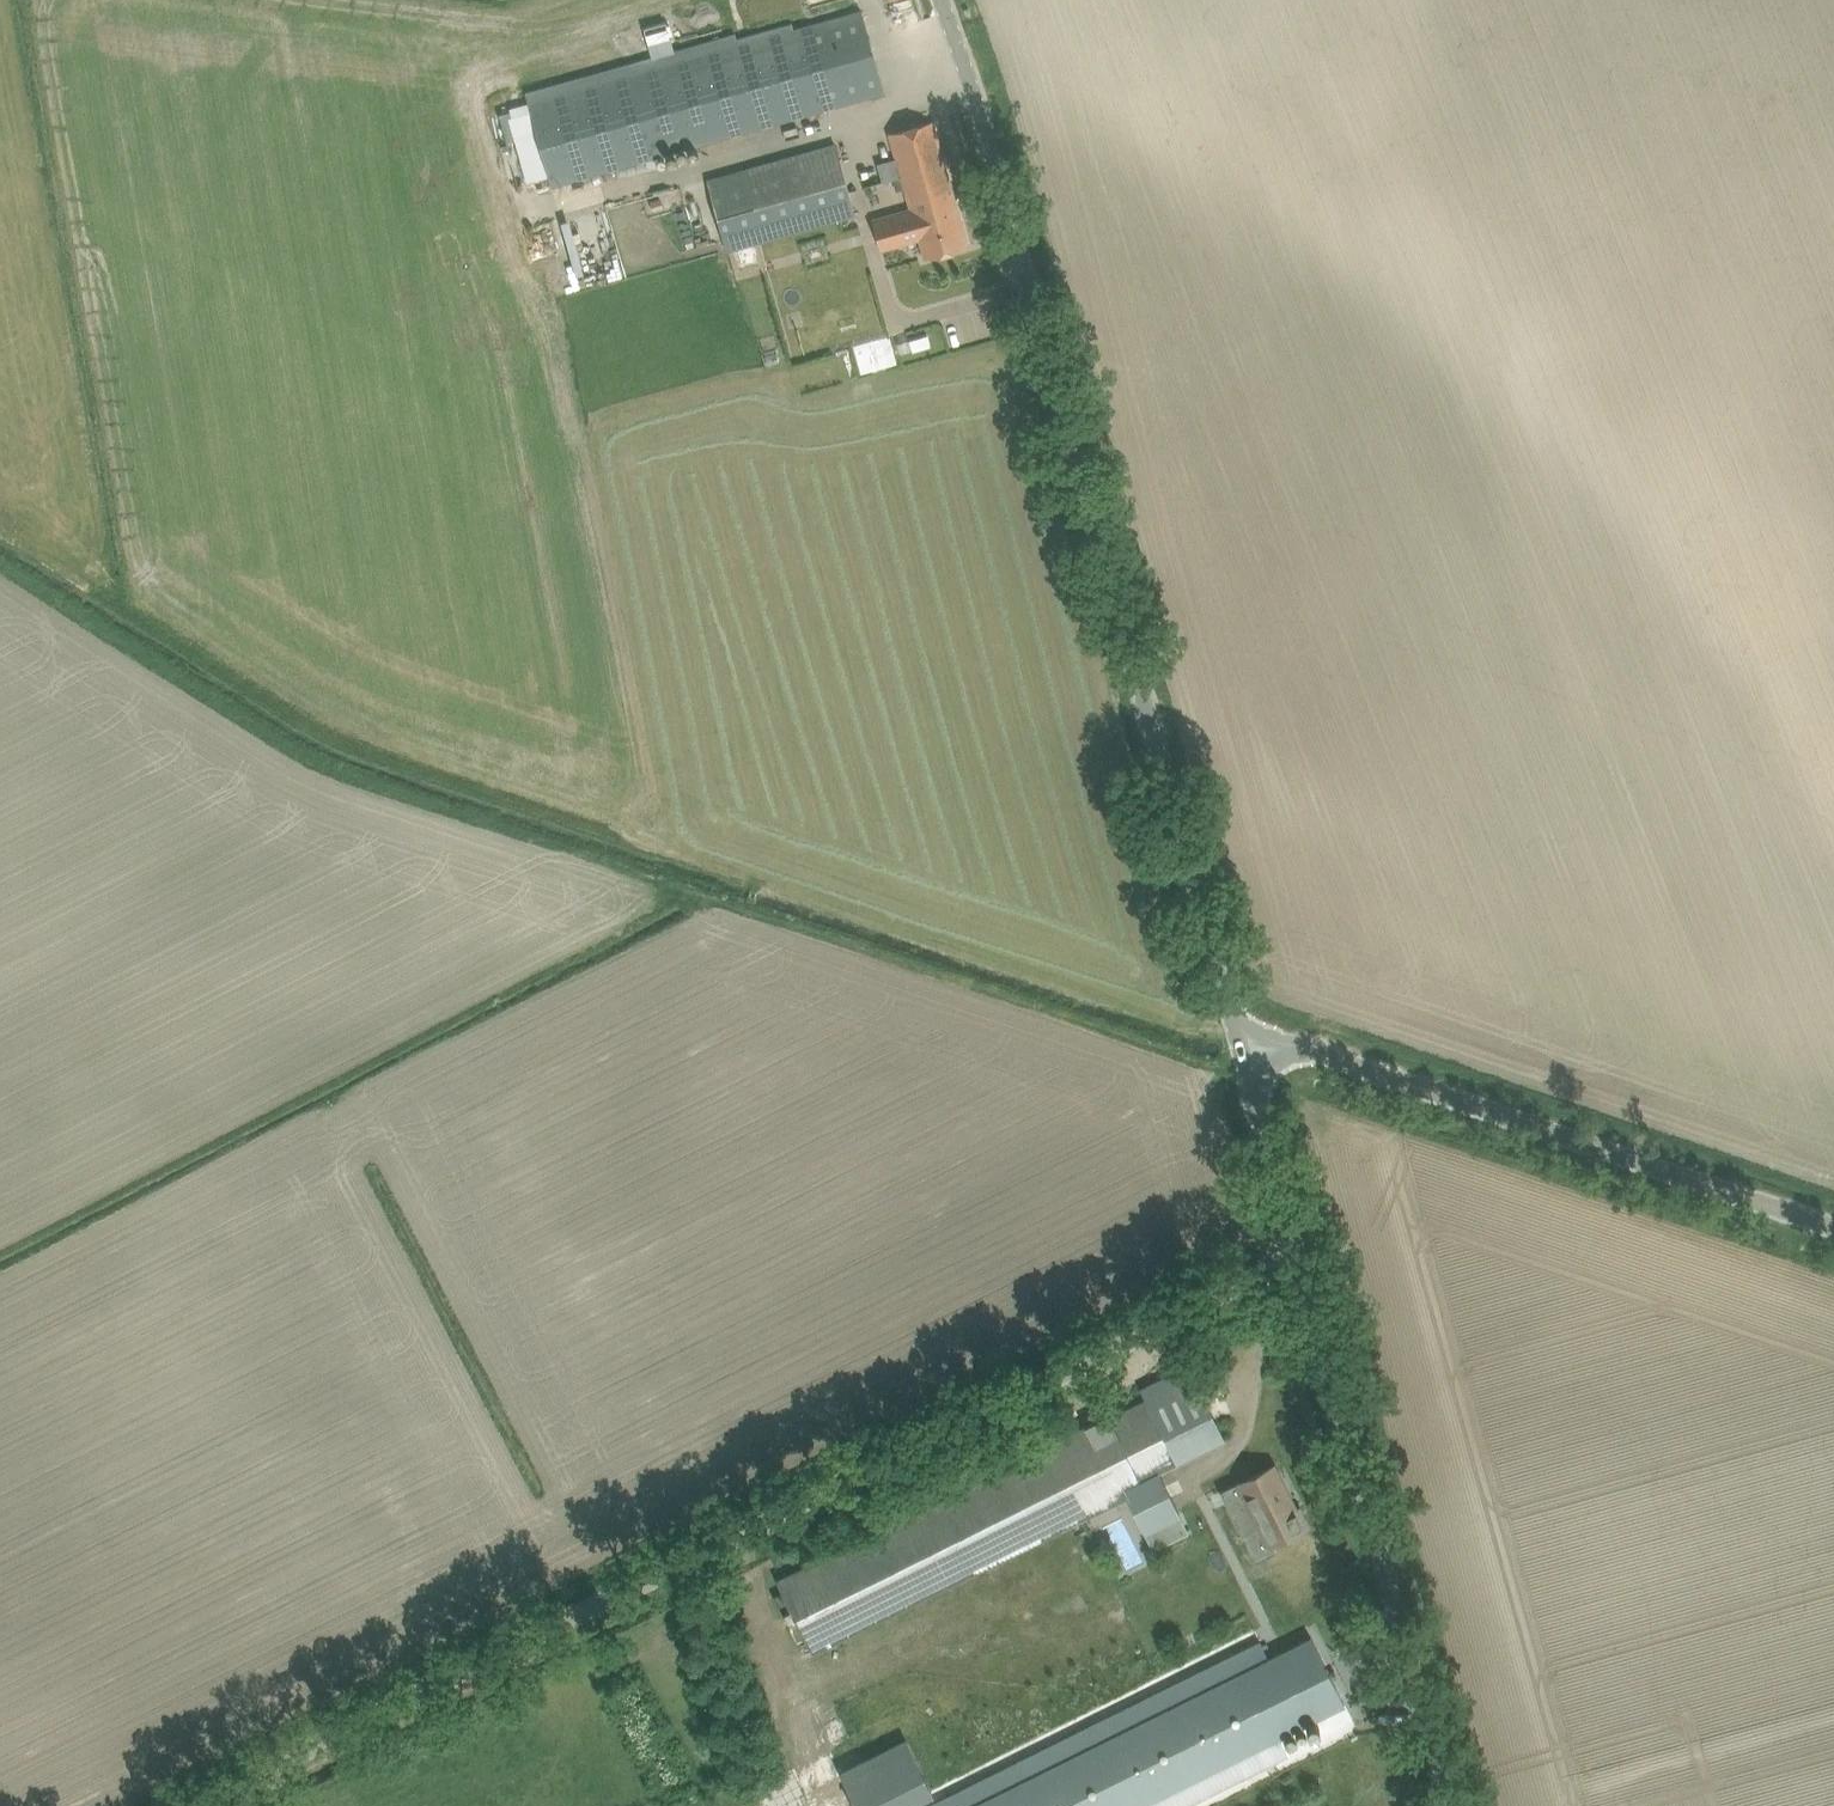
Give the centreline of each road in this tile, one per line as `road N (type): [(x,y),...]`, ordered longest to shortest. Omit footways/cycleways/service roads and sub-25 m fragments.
road 1 (unclassified): [(192,1805),(1305,1251)]
road 2 (unclassified): [(1248,1041),(1000,133),(950,0)]
road 3 (unclassified): [(1248,1041),(1346,1059),(1833,1222)]
road 4 (unclassified): [(1457,1805),(1305,1251)]
road 5 (unclassified): [(1305,1251),(1248,1041)]

